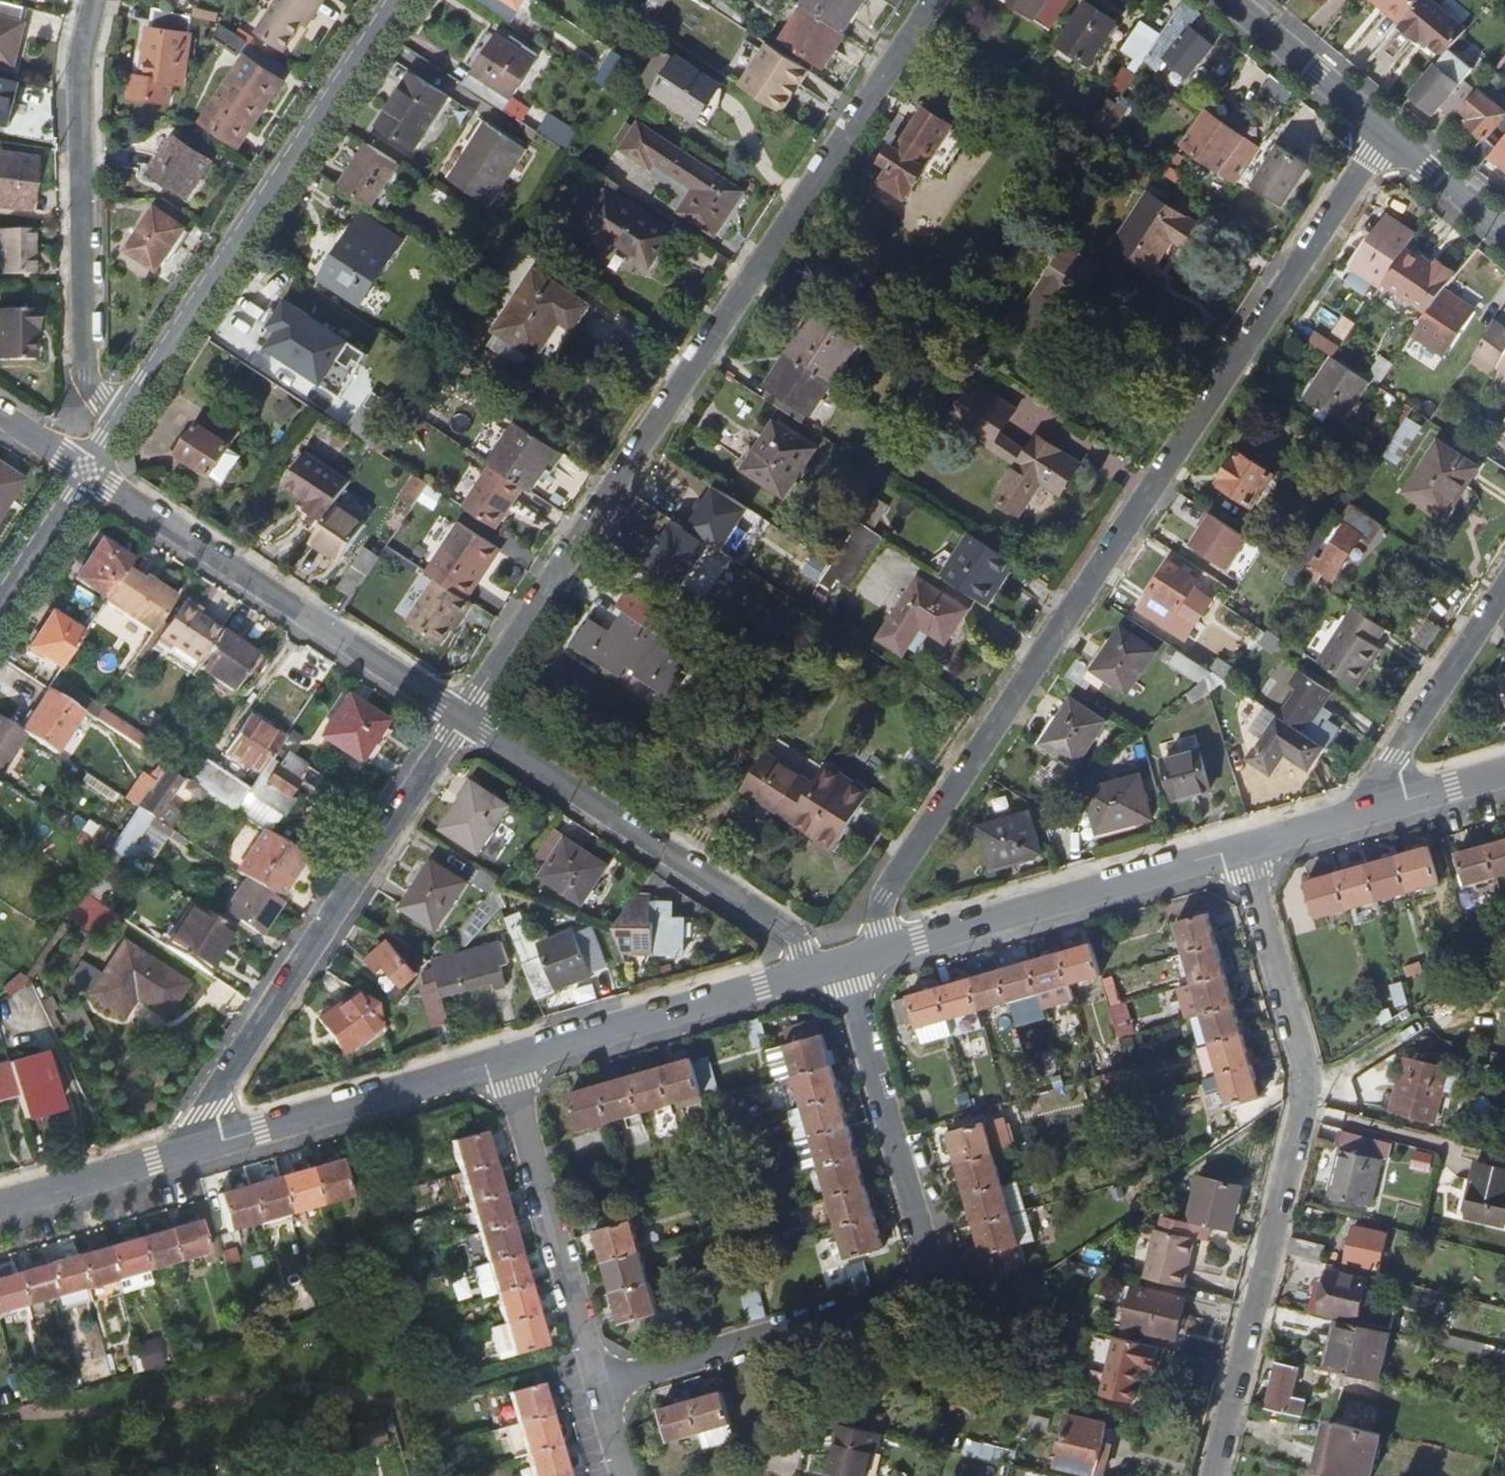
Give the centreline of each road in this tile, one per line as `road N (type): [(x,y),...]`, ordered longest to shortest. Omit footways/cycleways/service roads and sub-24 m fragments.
road 1 (residential): [(1385,132),(891,884),(872,943),(843,965)]
road 2 (residential): [(934,0),(461,717)]
road 3 (residential): [(598,1386),(899,1300),(917,1285),(922,1240),(843,965)]
road 4 (residential): [(1211,1475),(1307,1056),(1242,849)]
road 5 (residential): [(396,0),(106,436)]
road 6 (residential): [(461,717),(206,1113),(207,1144)]
road 7 (residential): [(461,717),(780,925),(819,962),(843,965)]
road 8 (residential): [(86,468),(461,717)]
road 9 (residential): [(94,0),(78,64),(88,374),(106,436)]
road 10 (residential): [(843,965),(1242,849)]
road 11 (residential): [(506,1060),(843,965)]
road 12 (residential): [(506,1060),(598,1386)]
road 13 (residential): [(207,1144),(506,1060)]
road 14 (residential): [(1504,588),(1394,756),(1378,809)]
road 15 (residential): [(0,1205),(207,1144)]
road 16 (residential): [(1385,132),(1229,0)]
road 17 (residential): [(86,468),(0,600)]
road 18 (residential): [(1504,234),(1385,132)]
road 19 (residential): [(1242,849),(1378,809)]
road 20 (residential): [(1378,809),(1504,772)]

